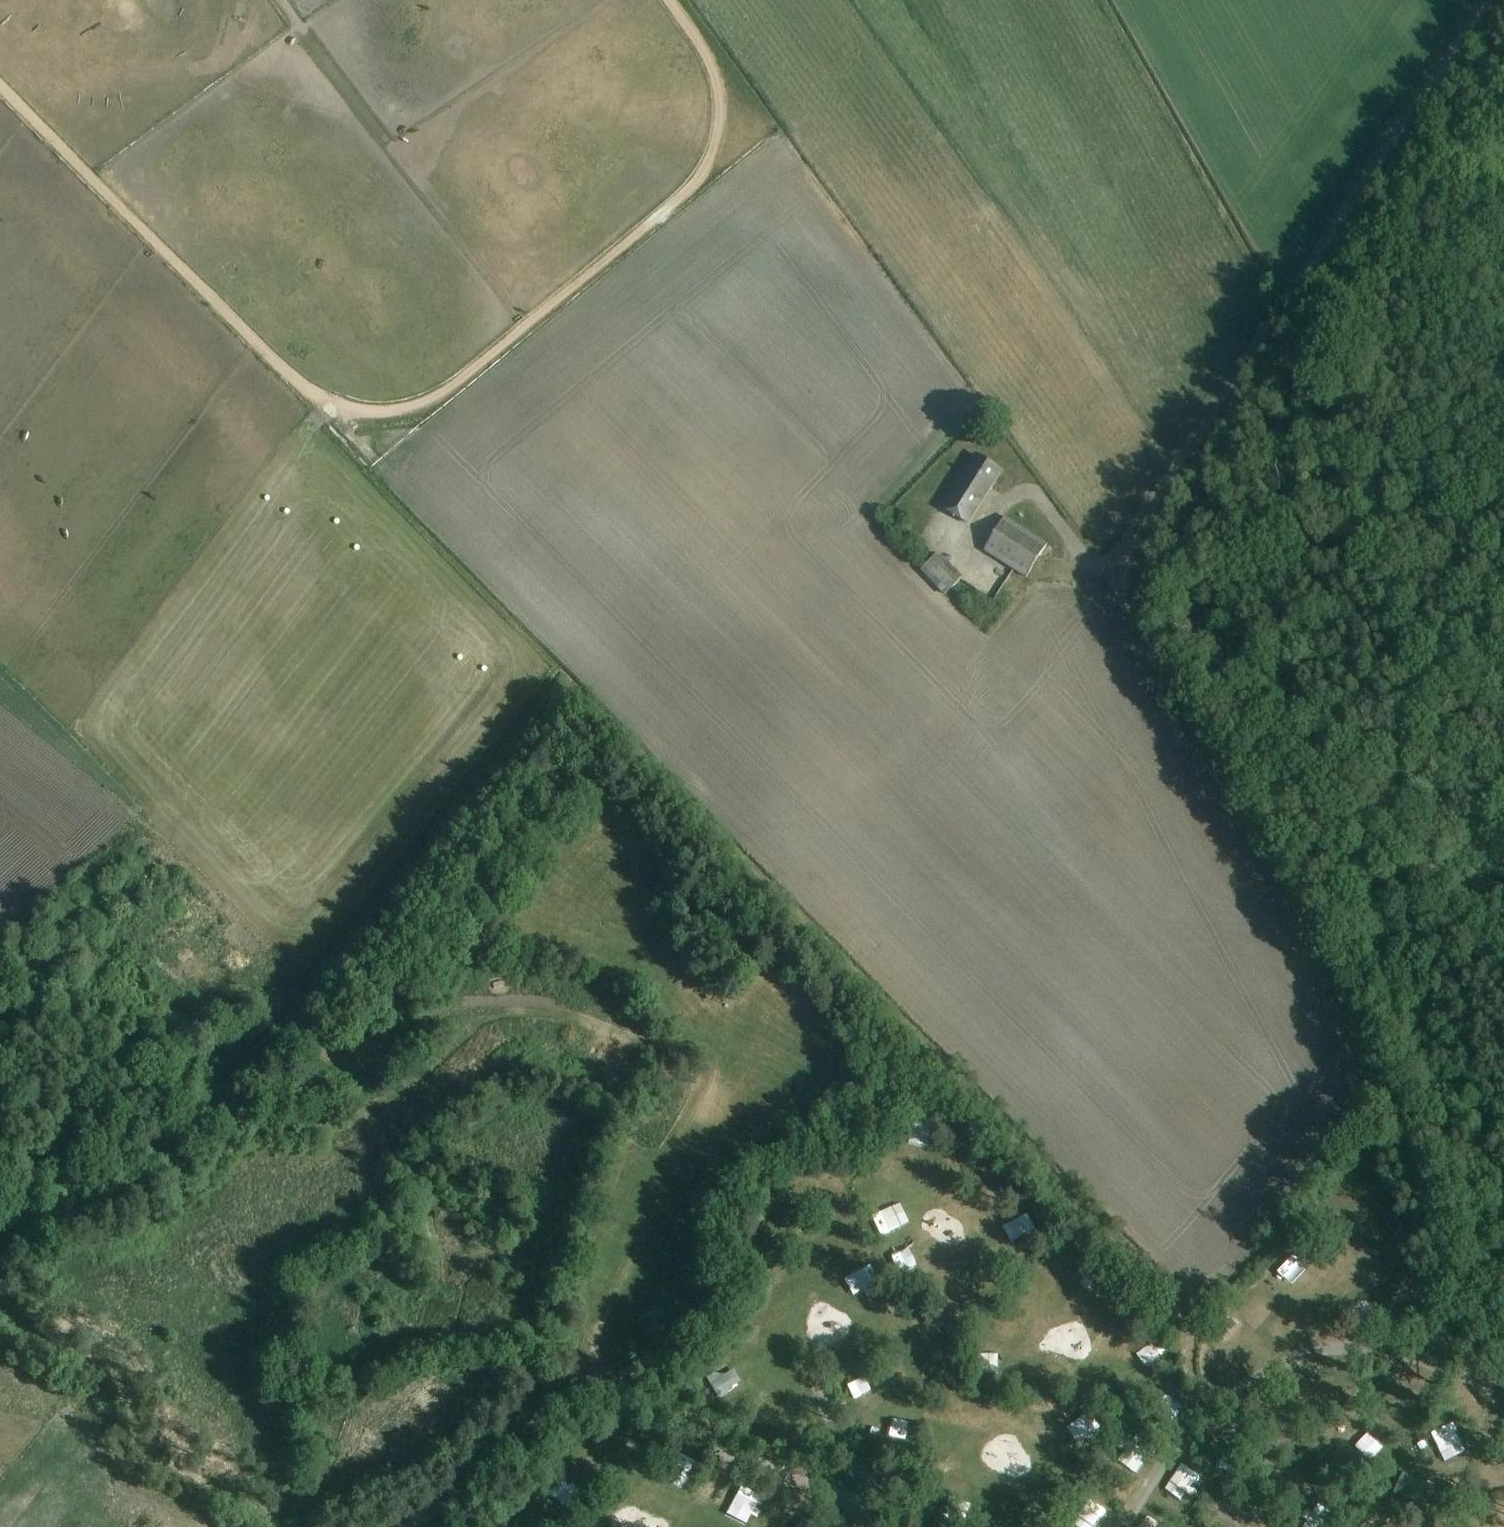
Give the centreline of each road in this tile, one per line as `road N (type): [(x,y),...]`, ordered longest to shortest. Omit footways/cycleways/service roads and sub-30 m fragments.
road 1 (track): [(972,541),(995,512),(1034,495),(1087,559),(1107,569),(1120,562),(1483,0)]
road 2 (track): [(399,1526),(465,1480),(539,1404),(590,1384),(616,1389)]

